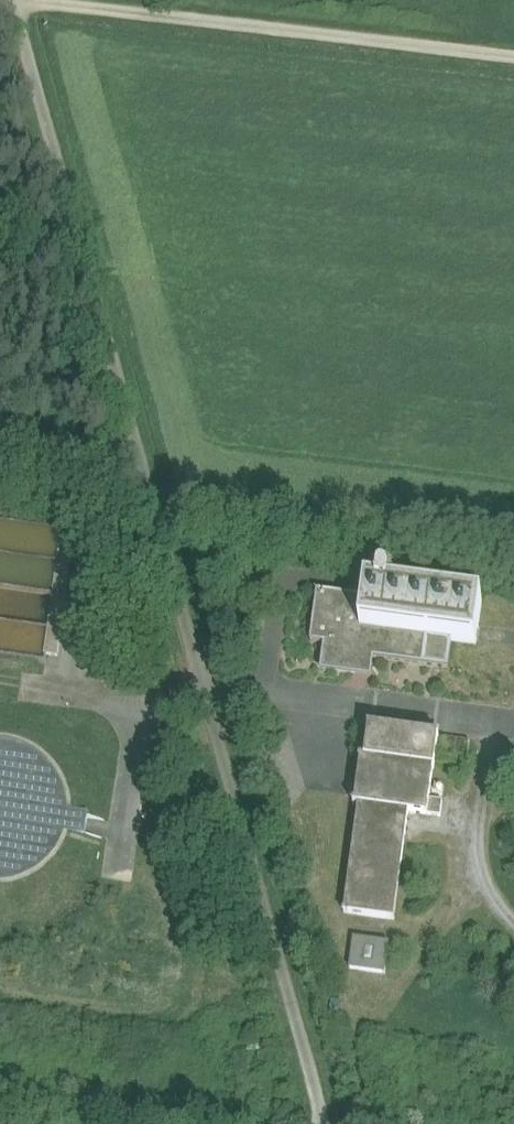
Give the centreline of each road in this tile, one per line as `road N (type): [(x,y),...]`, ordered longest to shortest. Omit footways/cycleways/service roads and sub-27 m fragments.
road 1 (unclassified): [(18,0),(325,1123)]
road 2 (track): [(42,0),(513,54)]
road 3 (track): [(513,925),(489,896),(476,851),(492,724)]

